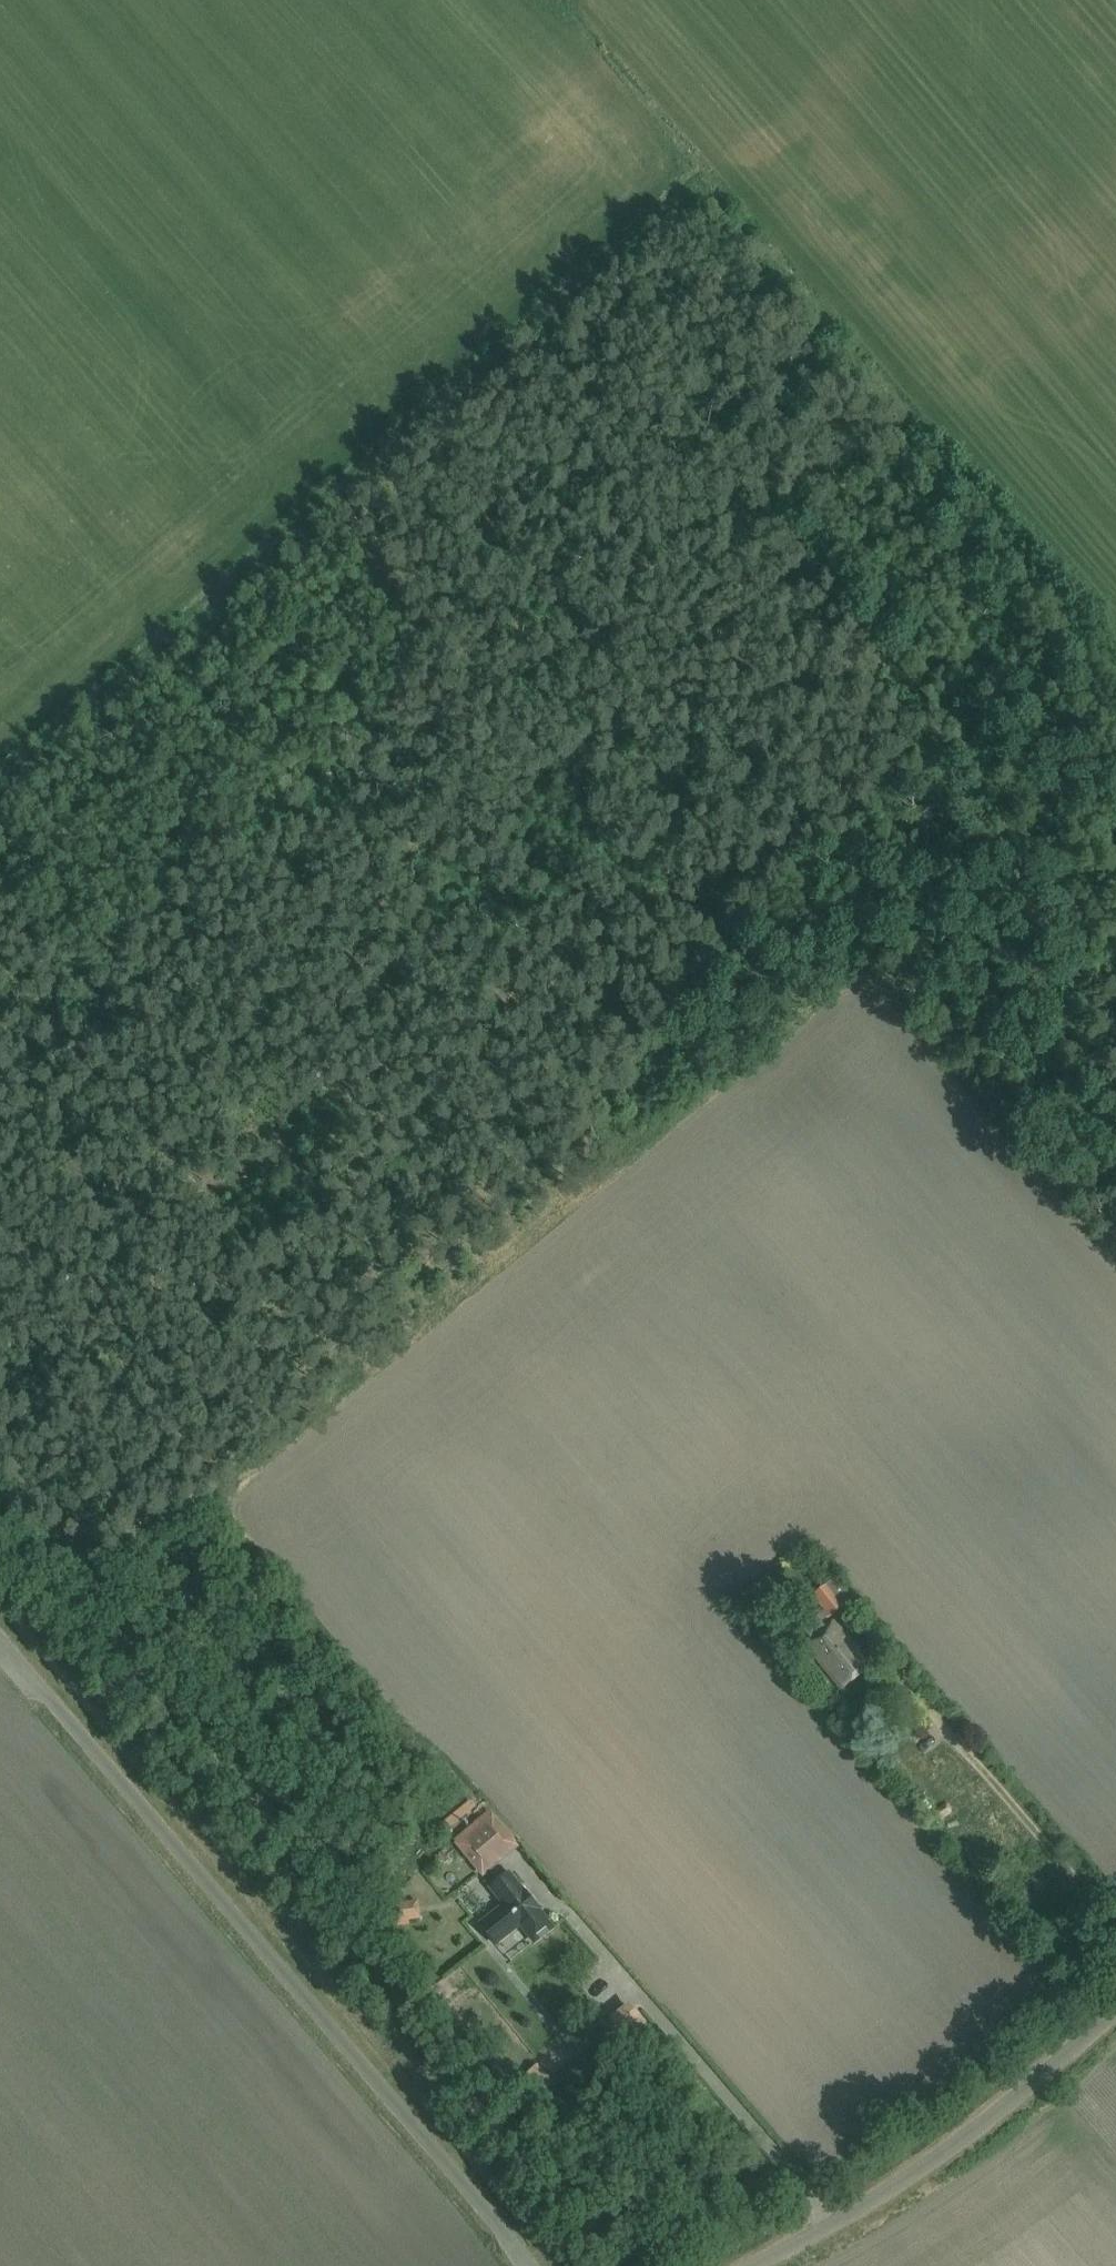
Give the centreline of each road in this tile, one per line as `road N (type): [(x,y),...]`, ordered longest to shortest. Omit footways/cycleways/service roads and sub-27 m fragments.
road 1 (unclassified): [(747,2265),(990,2116),(1115,2008)]

